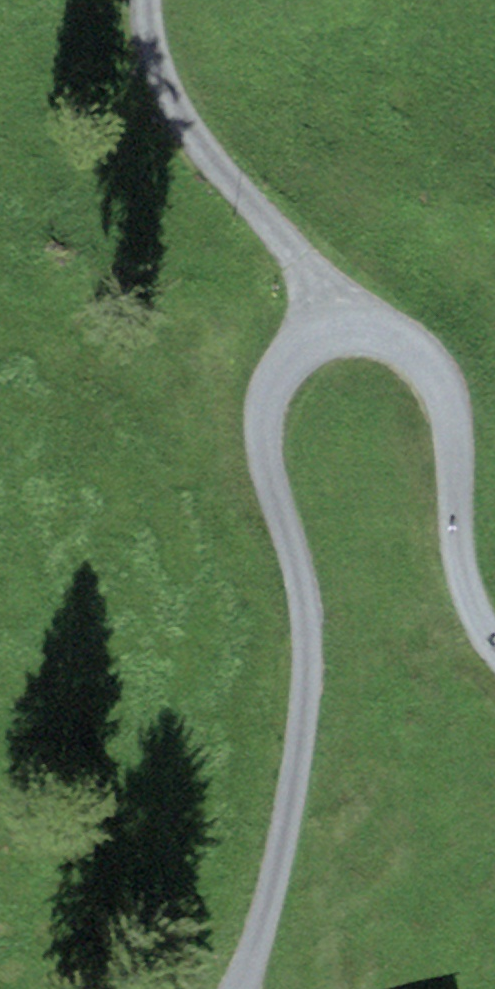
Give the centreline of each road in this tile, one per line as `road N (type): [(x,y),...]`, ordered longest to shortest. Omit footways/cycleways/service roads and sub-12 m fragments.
road 1 (unclassified): [(494,646),(459,566),(454,423),(436,368),(385,332),(332,328),(287,357),(263,408),(272,504),(309,589),(306,683),(263,927),(238,988)]
road 2 (track): [(332,328),(187,124),(161,63),(152,0)]

